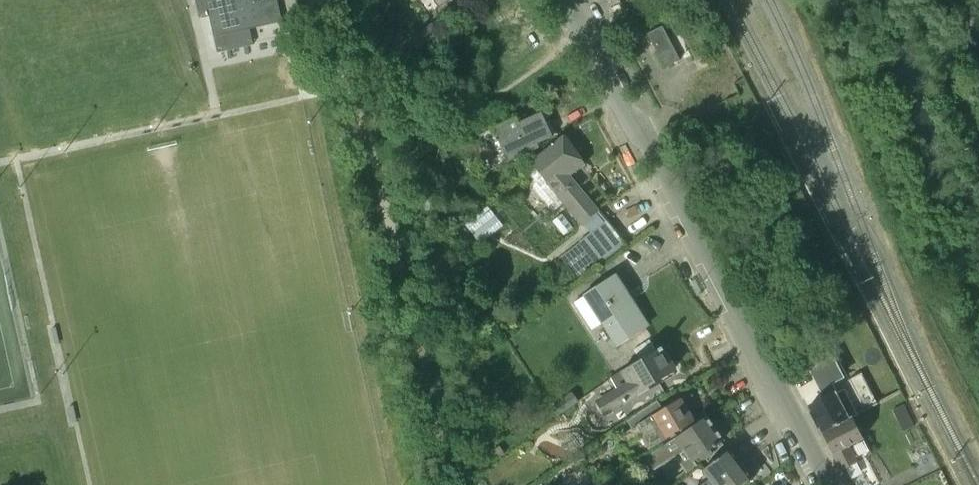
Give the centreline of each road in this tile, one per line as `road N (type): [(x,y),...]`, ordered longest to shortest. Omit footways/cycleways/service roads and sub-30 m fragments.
road 1 (tertiary): [(827,484),(568,0)]
road 2 (track): [(310,0),(335,48),(378,174),(449,484)]

